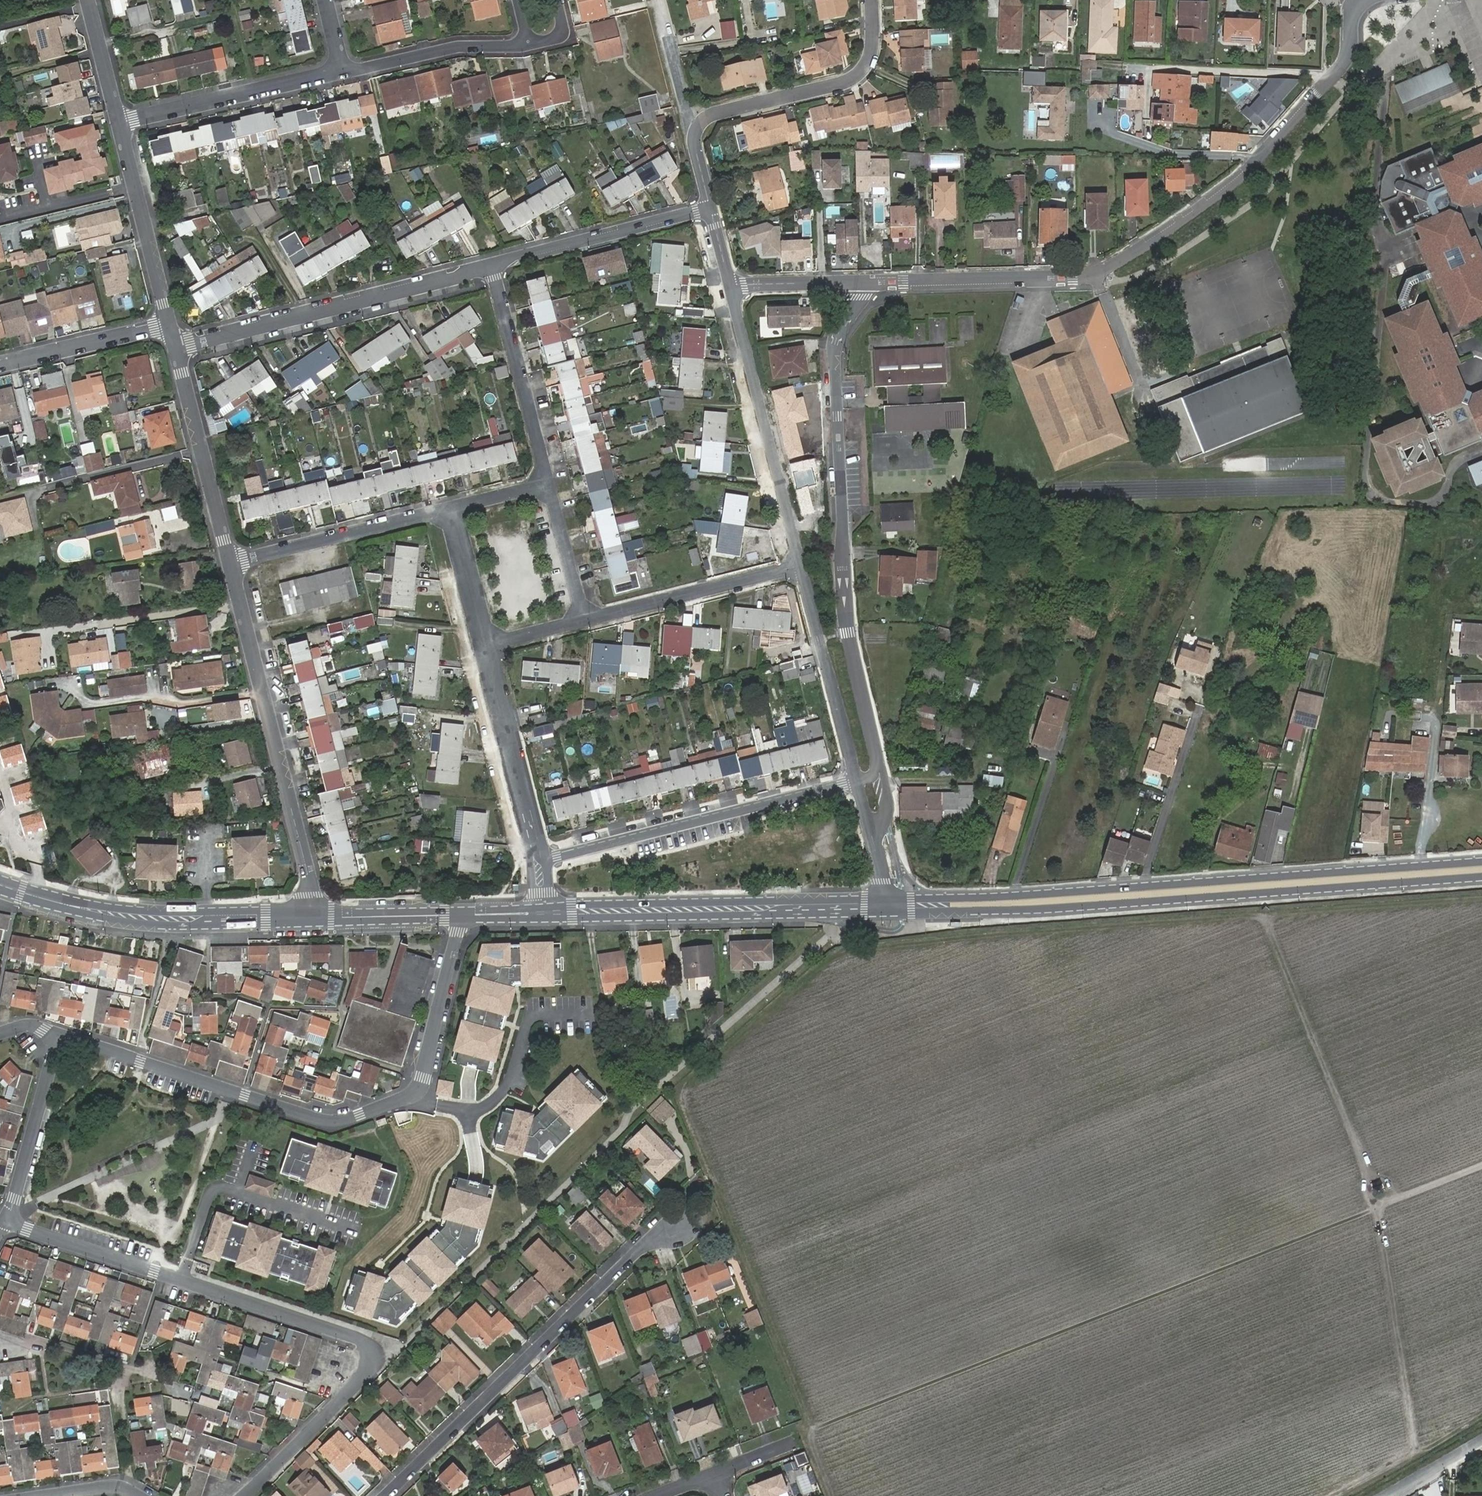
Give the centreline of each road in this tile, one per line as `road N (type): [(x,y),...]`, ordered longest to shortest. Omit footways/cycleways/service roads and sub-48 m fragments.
road 1 (track): [(1481,897),(1004,933),(844,951),(829,960),(681,1093),(811,1429)]
road 2 (track): [(1481,1167),(811,1429),(837,1495)]
road 3 (residential): [(861,282),(1073,279),(1111,267),(1262,156),(1339,70),(1365,0)]
road 4 (residential): [(245,1495),(373,1370),(371,1343),(6,1219)]
road 5 (track): [(1416,1453),(1363,1163),(1263,915)]
road 6 (residential): [(60,1034),(312,1118),(360,1115),(417,1091),(424,1077),(460,915)]
road 7 (secondary): [(1418,874),(883,905)]
road 8 (residential): [(879,754),(849,632),(835,345),(861,282)]
road 9 (residential): [(384,1495),(648,1239),(685,1225)]
road 10 (residential): [(230,563),(312,916)]
road 11 (secondary): [(883,905),(544,912)]
road 12 (residential): [(539,859),(857,782)]
road 13 (residential): [(493,265),(176,345)]
road 14 (secondary): [(312,916),(145,918),(0,884)]
road 15 (residential): [(801,568),(730,286)]
road 16 (residential): [(694,137),(709,115),(856,74),(872,53),(871,0)]
road 17 (residential): [(119,121),(344,69)]
road 18 (residential): [(451,509),(230,563)]
road 19 (residential): [(547,483),(493,265)]
road 20 (residential): [(176,345),(230,563)]
road 21 (residential): [(709,208),(493,265)]
road 22 (residential): [(585,621),(801,568)]
road 23 (residential): [(857,782),(801,568)]
road 24 (residential): [(485,646),(539,859)]
road 25 (residential): [(119,121),(170,323)]
road 26 (residential): [(1418,874),(1436,725),(1394,713)]
road 27 (residential): [(6,1219),(60,1034)]
road 28 (residential): [(344,69),(528,42)]
road 29 (residential): [(0,364),(170,323)]
road 30 (track): [(1340,1495),(1481,1413)]
road 31 (secondary): [(460,915),(312,916)]
road 32 (residential): [(585,621),(547,483)]
road 33 (residential): [(451,509),(485,646)]
road 34 (residential): [(730,286),(861,282)]
road 35 (residential): [(88,0),(119,121)]

